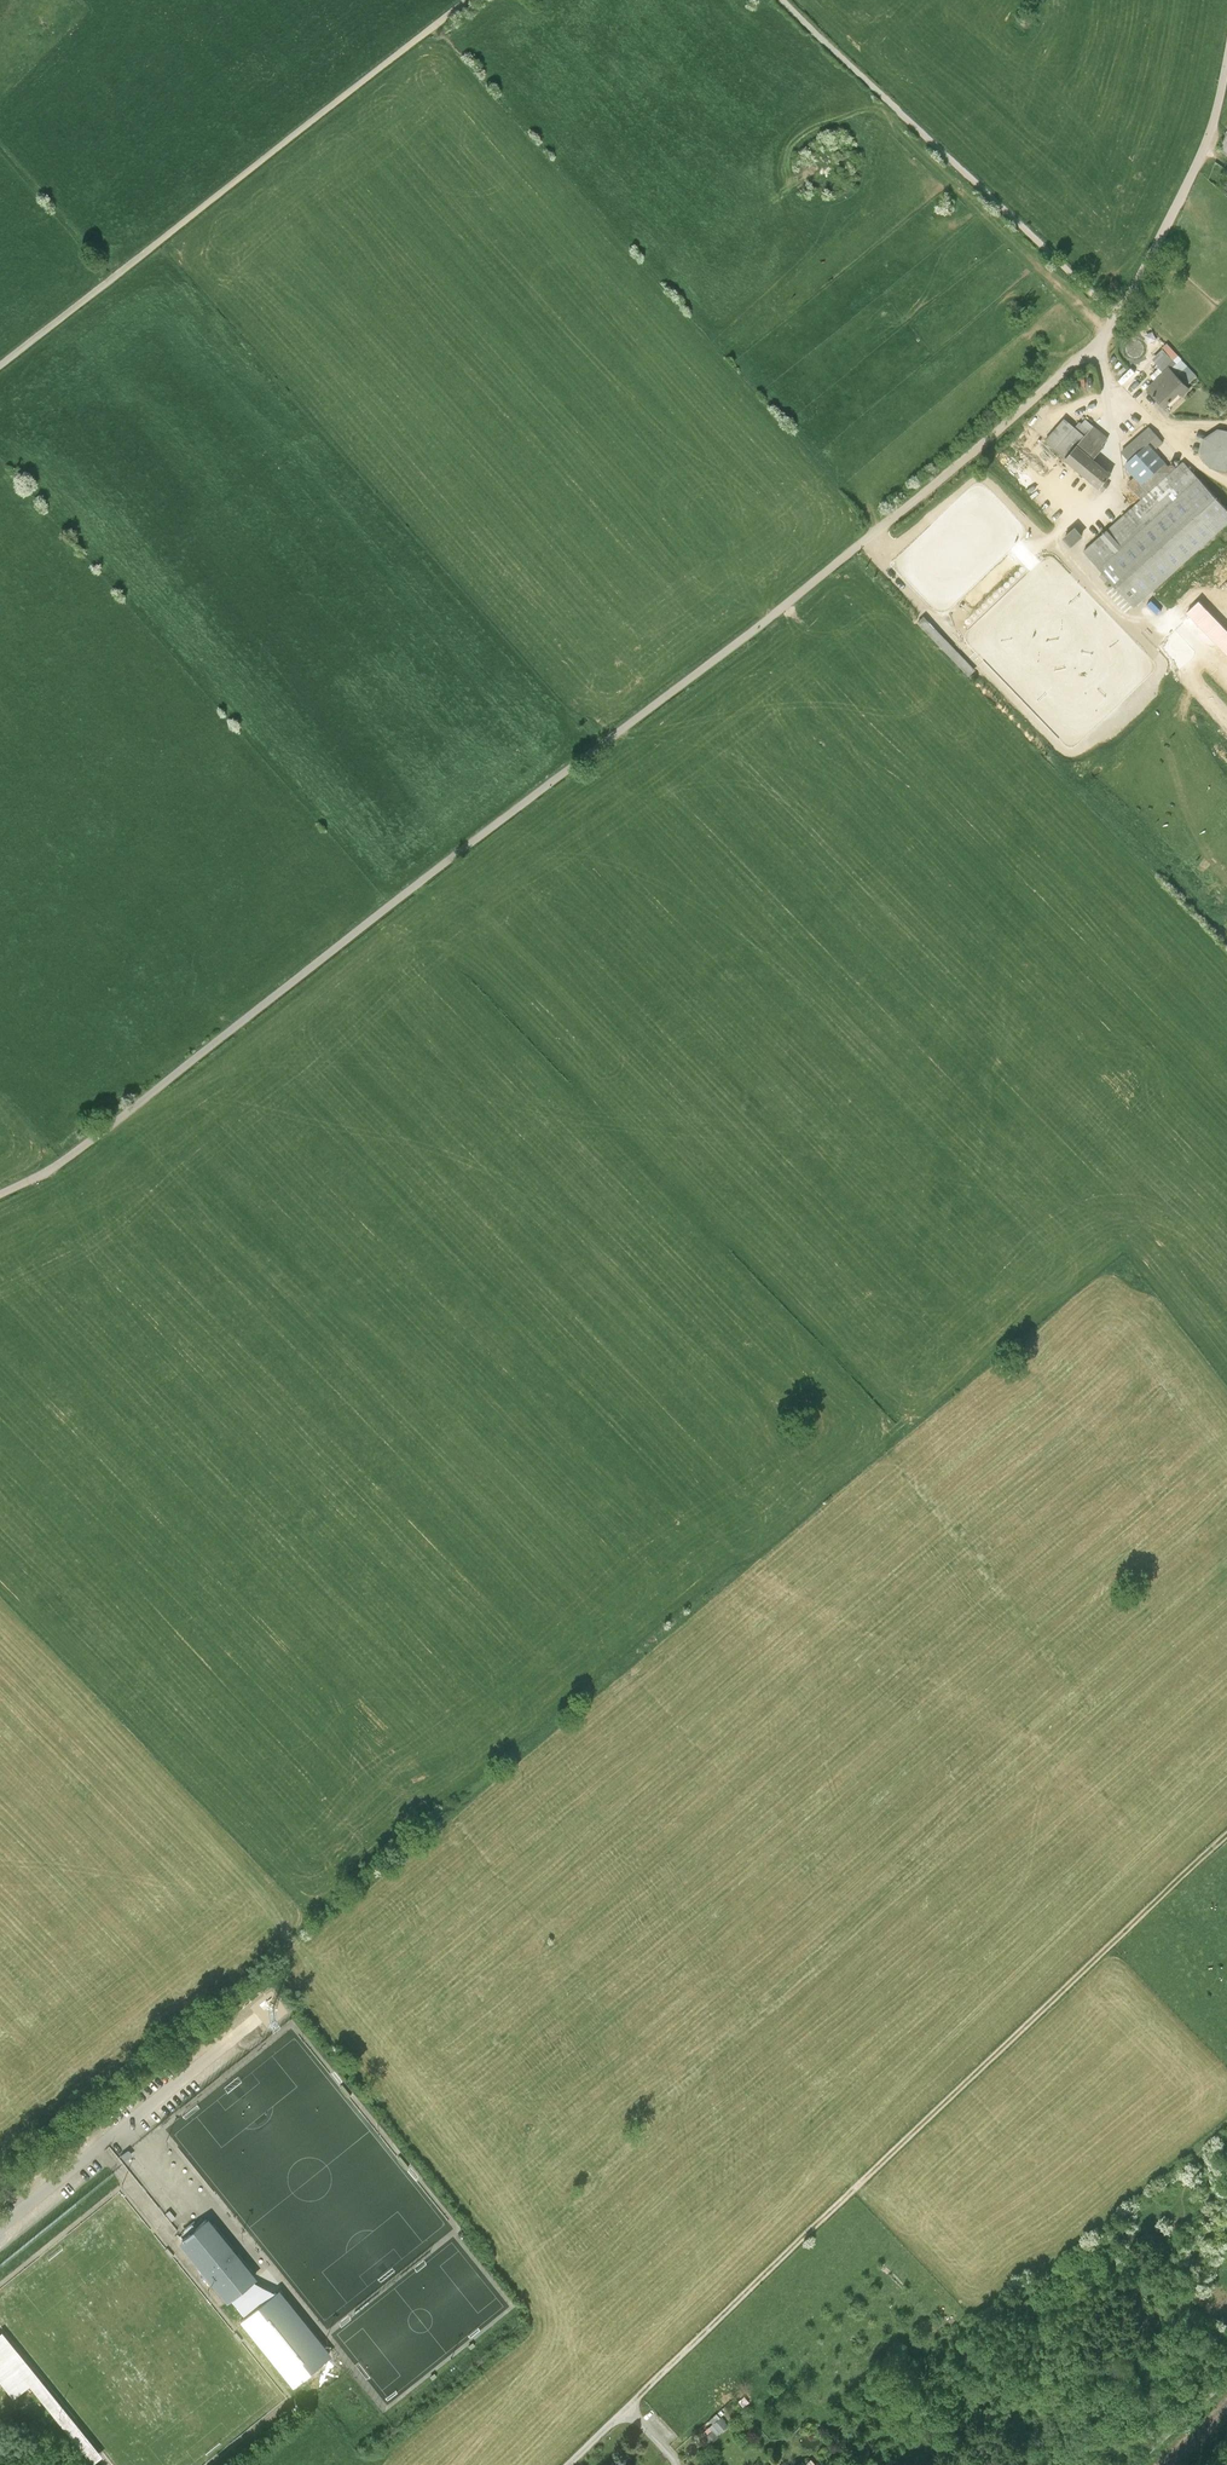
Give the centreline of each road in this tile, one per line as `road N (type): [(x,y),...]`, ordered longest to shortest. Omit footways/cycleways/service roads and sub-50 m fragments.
road 1 (track): [(0,1193),(69,1157),(773,615),(1095,347)]
road 2 (track): [(626,2413),(1226,1831)]
road 3 (track): [(467,0),(0,367)]
road 4 (track): [(785,0),(1116,317)]
road 5 (unclassified): [(1095,347),(1132,293),(1197,163),(1226,64)]
road 6 (residential): [(675,2464),(626,2413),(569,2464)]
road 7 (track): [(1134,2464),(1226,2377)]

